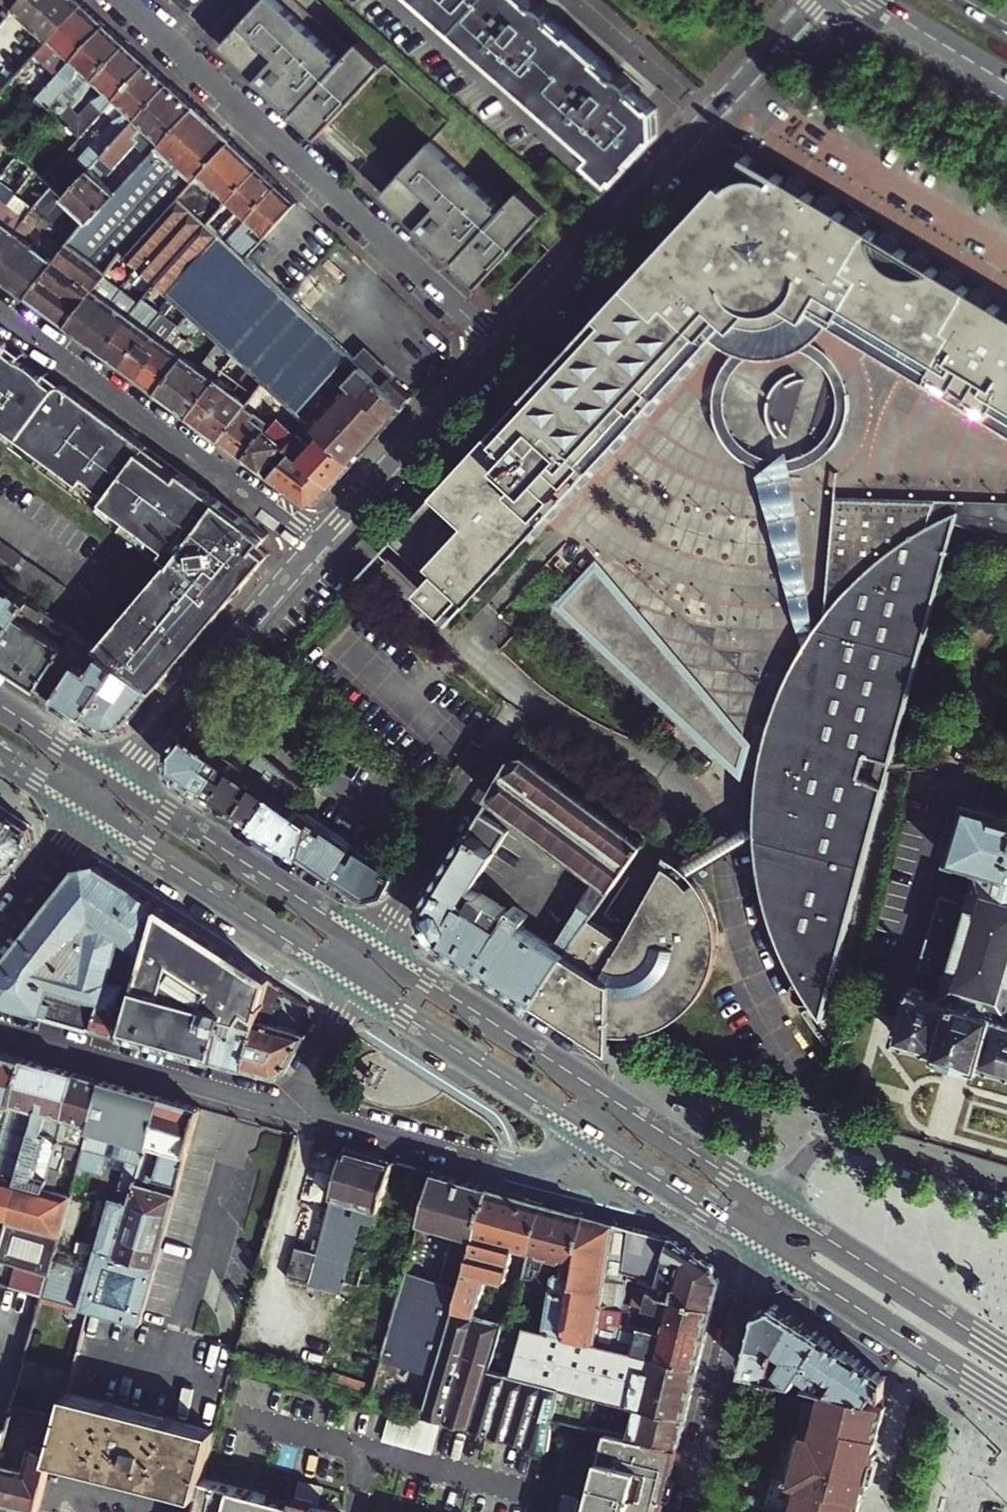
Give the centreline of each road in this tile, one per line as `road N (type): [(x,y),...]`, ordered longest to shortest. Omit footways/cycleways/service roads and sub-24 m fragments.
road 1 (residential): [(126,0),(501,348)]
road 2 (tertiary): [(501,348),(820,0)]
road 3 (residential): [(0,313),(317,548)]
road 4 (secondary): [(90,810),(362,986)]
road 5 (secondary): [(377,953),(112,780)]
road 6 (tertiary): [(112,780),(317,548)]
road 7 (residential): [(296,1106),(526,1166),(552,1160),(579,1125)]
road 8 (residential): [(0,1025),(296,1106)]
road 9 (secondary): [(760,1241),(1006,1400)]
road 10 (residential): [(760,1241),(687,1511)]
road 11 (secondary): [(1006,1359),(774,1210)]
road 12 (residential): [(774,1210),(809,1153),(833,1141),(1006,1189)]
road 13 (tertiary): [(317,548),(501,348)]
road 14 (secondary): [(598,1096),(377,953)]
road 15 (secondary): [(362,986),(579,1125)]
road 16 (residential): [(377,953),(494,755)]
road 17 (secondary): [(579,1125),(760,1241)]
road 18 (secondary): [(774,1210),(598,1096)]
road 19 (unclassified): [(386,568),(488,668),(529,696)]
road 20 (unclassified): [(529,696),(669,775)]
road 21 (primary): [(871,0),(1006,84)]
road 22 (residential): [(0,929),(90,810)]
road 23 (residential): [(362,986),(296,1106)]
road 24 (secondary): [(112,780),(0,707)]

